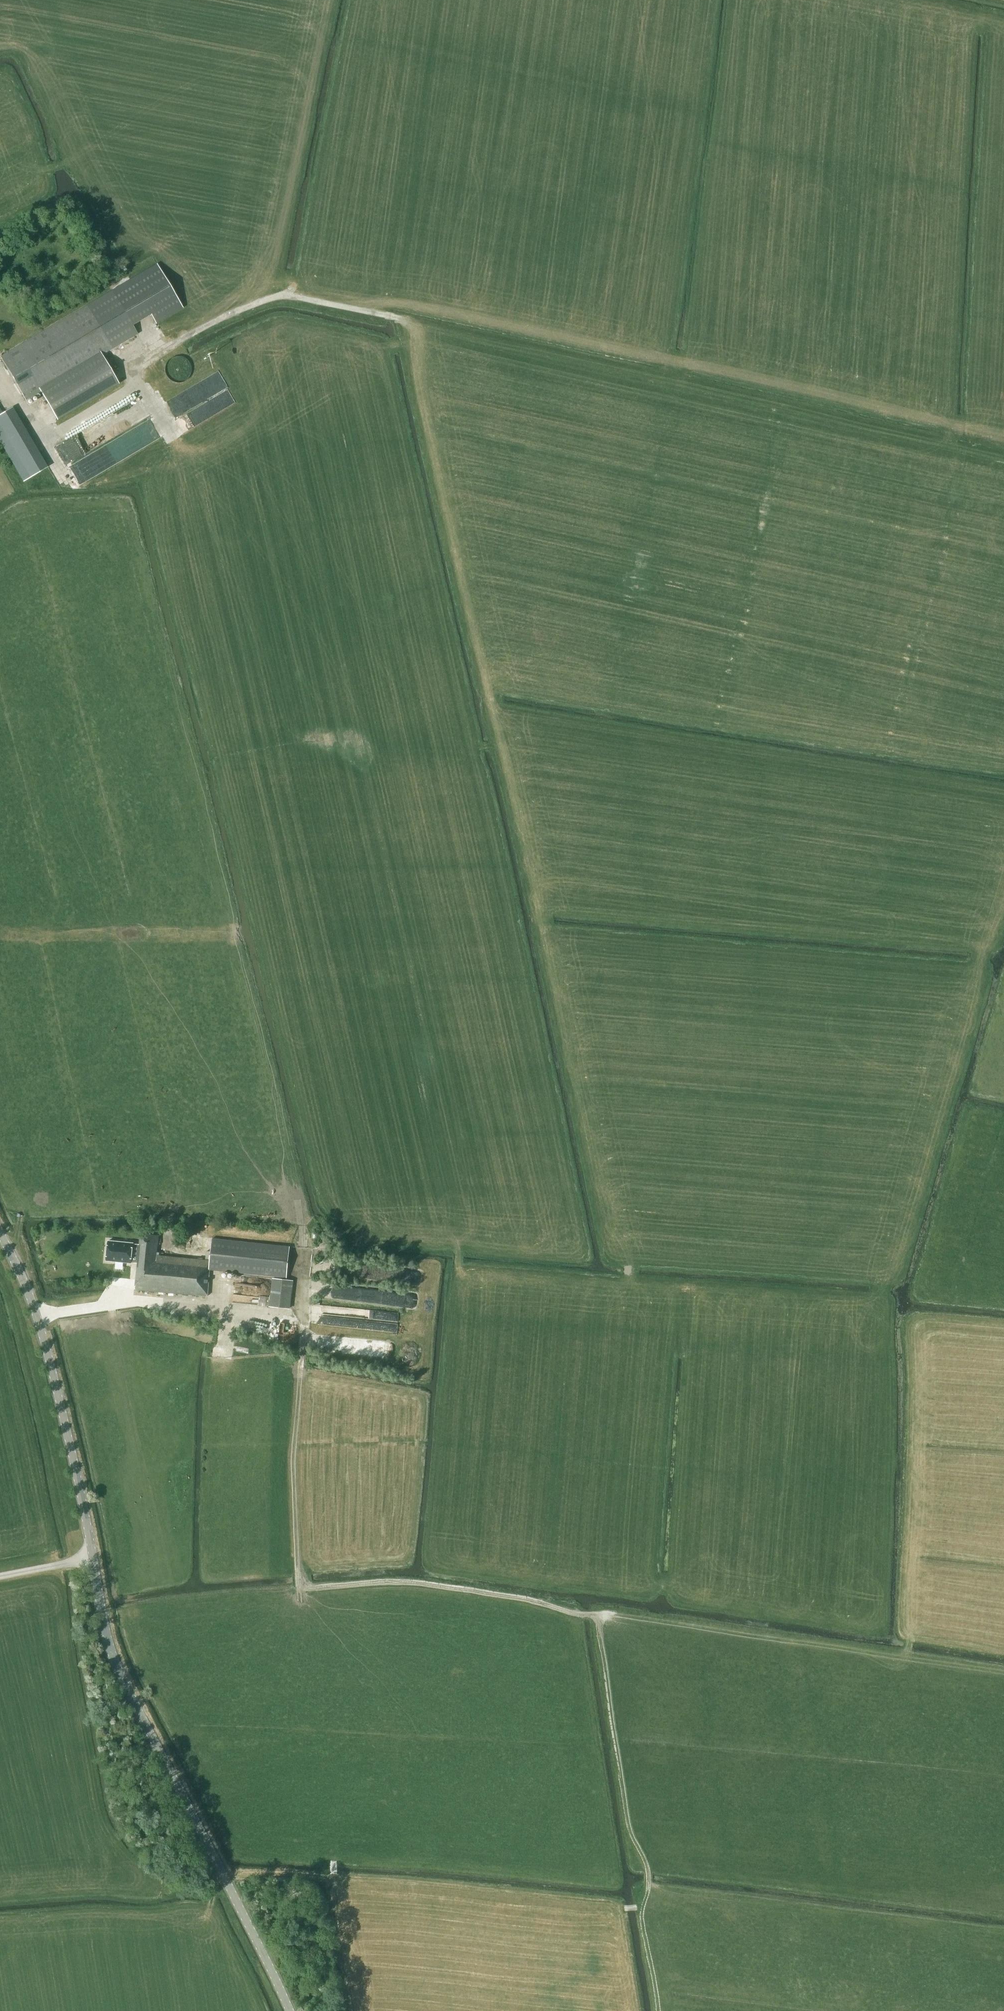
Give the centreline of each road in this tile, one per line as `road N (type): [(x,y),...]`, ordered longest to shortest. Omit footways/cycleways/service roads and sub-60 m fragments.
road 1 (tertiary): [(289,2010),(116,1664),(49,1355),(0,1231)]

